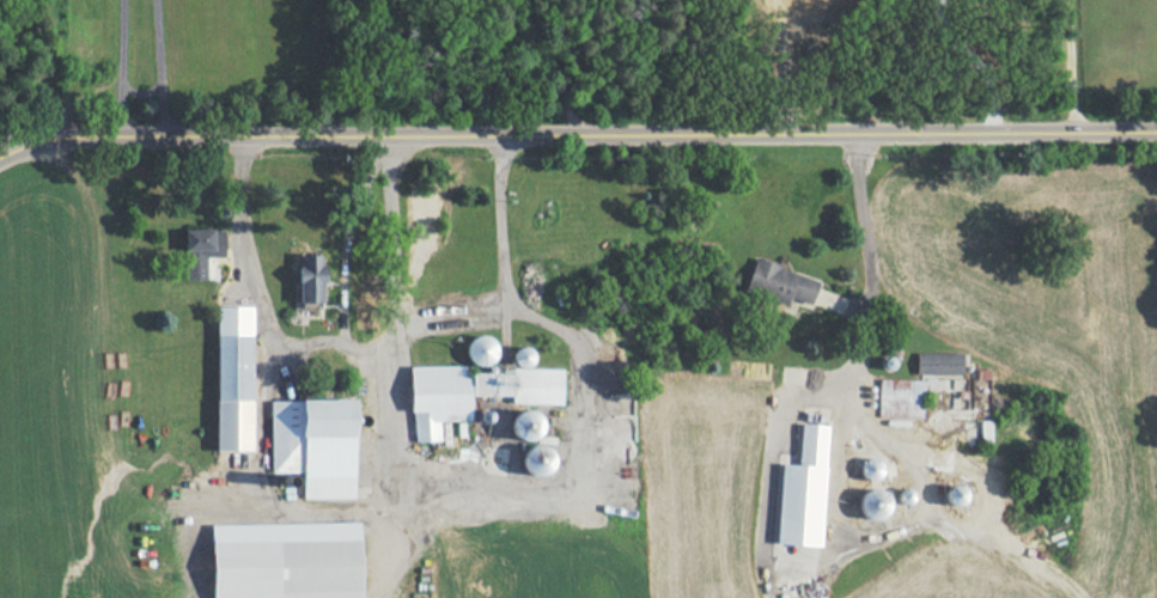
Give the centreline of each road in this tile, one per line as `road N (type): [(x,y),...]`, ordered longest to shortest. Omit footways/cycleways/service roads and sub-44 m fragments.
road 1 (residential): [(0,159),(98,142),(1156,135)]

